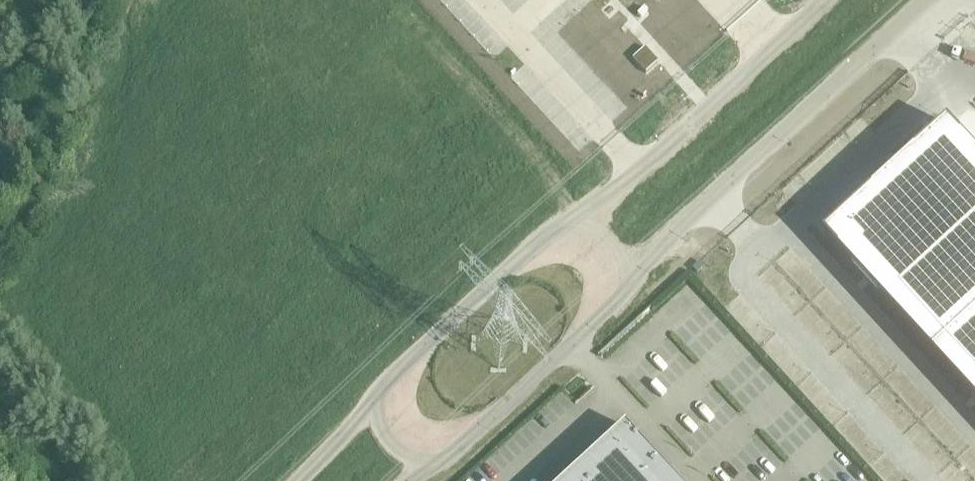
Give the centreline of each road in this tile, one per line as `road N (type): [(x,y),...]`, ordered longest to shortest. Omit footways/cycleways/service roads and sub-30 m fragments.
road 1 (tertiary): [(626,291),(924,0)]
road 2 (tertiary): [(822,0),(567,220)]
road 3 (tertiary): [(441,460),(626,291)]
road 4 (tertiary): [(567,220),(383,381)]
road 5 (tertiary): [(383,381),(350,433),(298,480)]
road 6 (tertiary): [(383,381),(382,432),(407,454),(441,460)]

